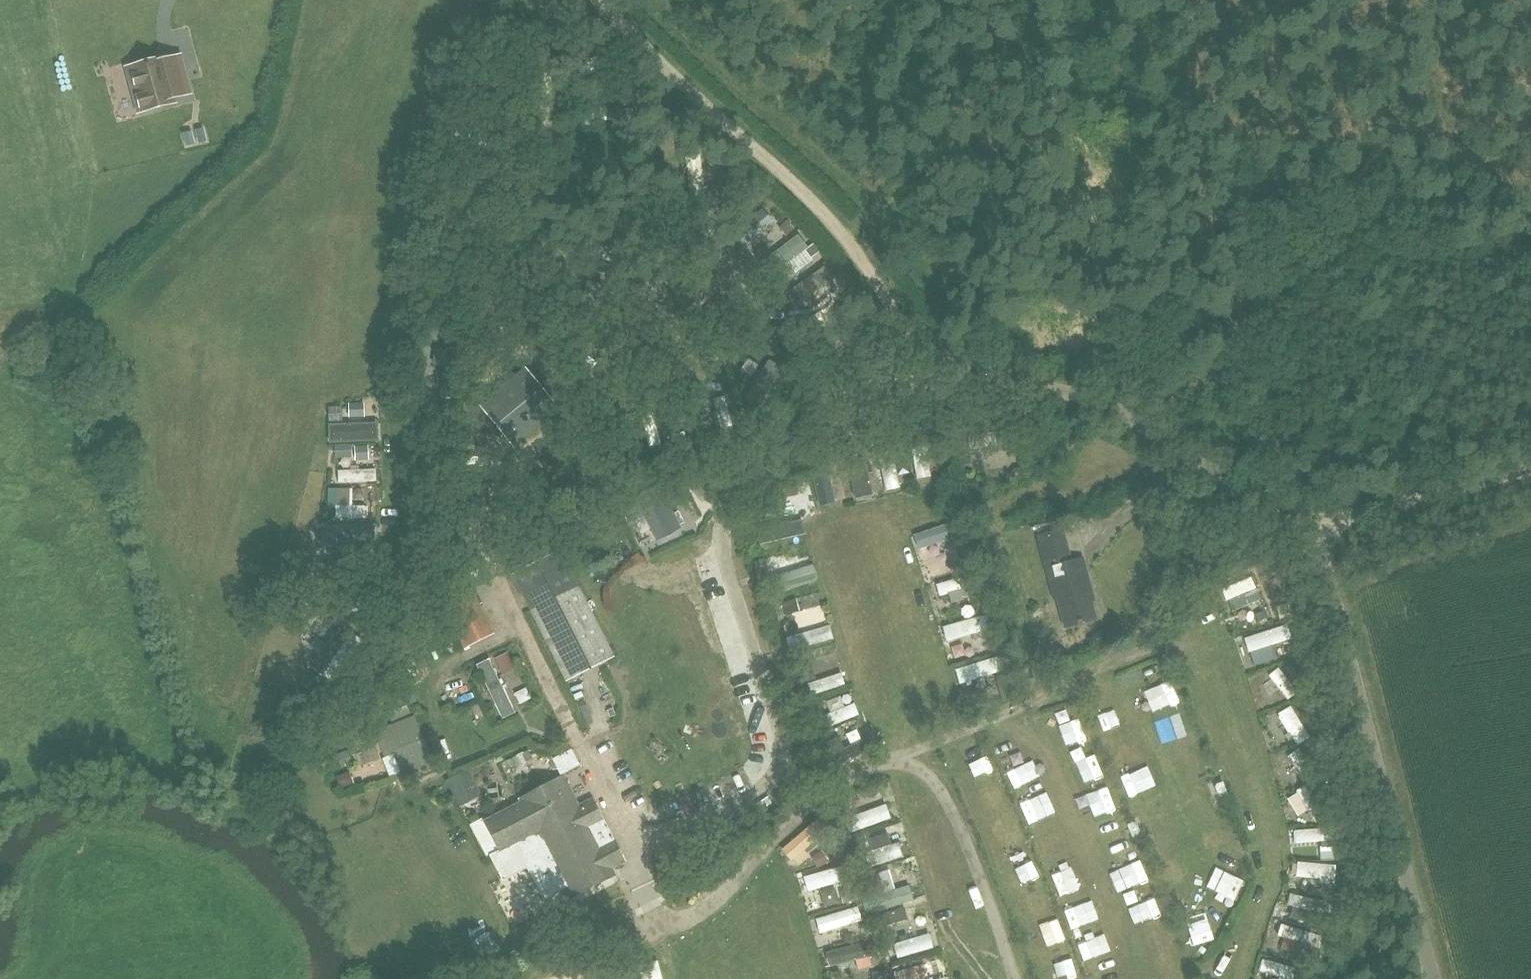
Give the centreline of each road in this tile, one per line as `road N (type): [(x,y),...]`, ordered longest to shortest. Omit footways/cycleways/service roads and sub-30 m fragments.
road 1 (unclassified): [(1433,978),(1314,530)]
road 2 (track): [(1314,530),(1530,471)]

